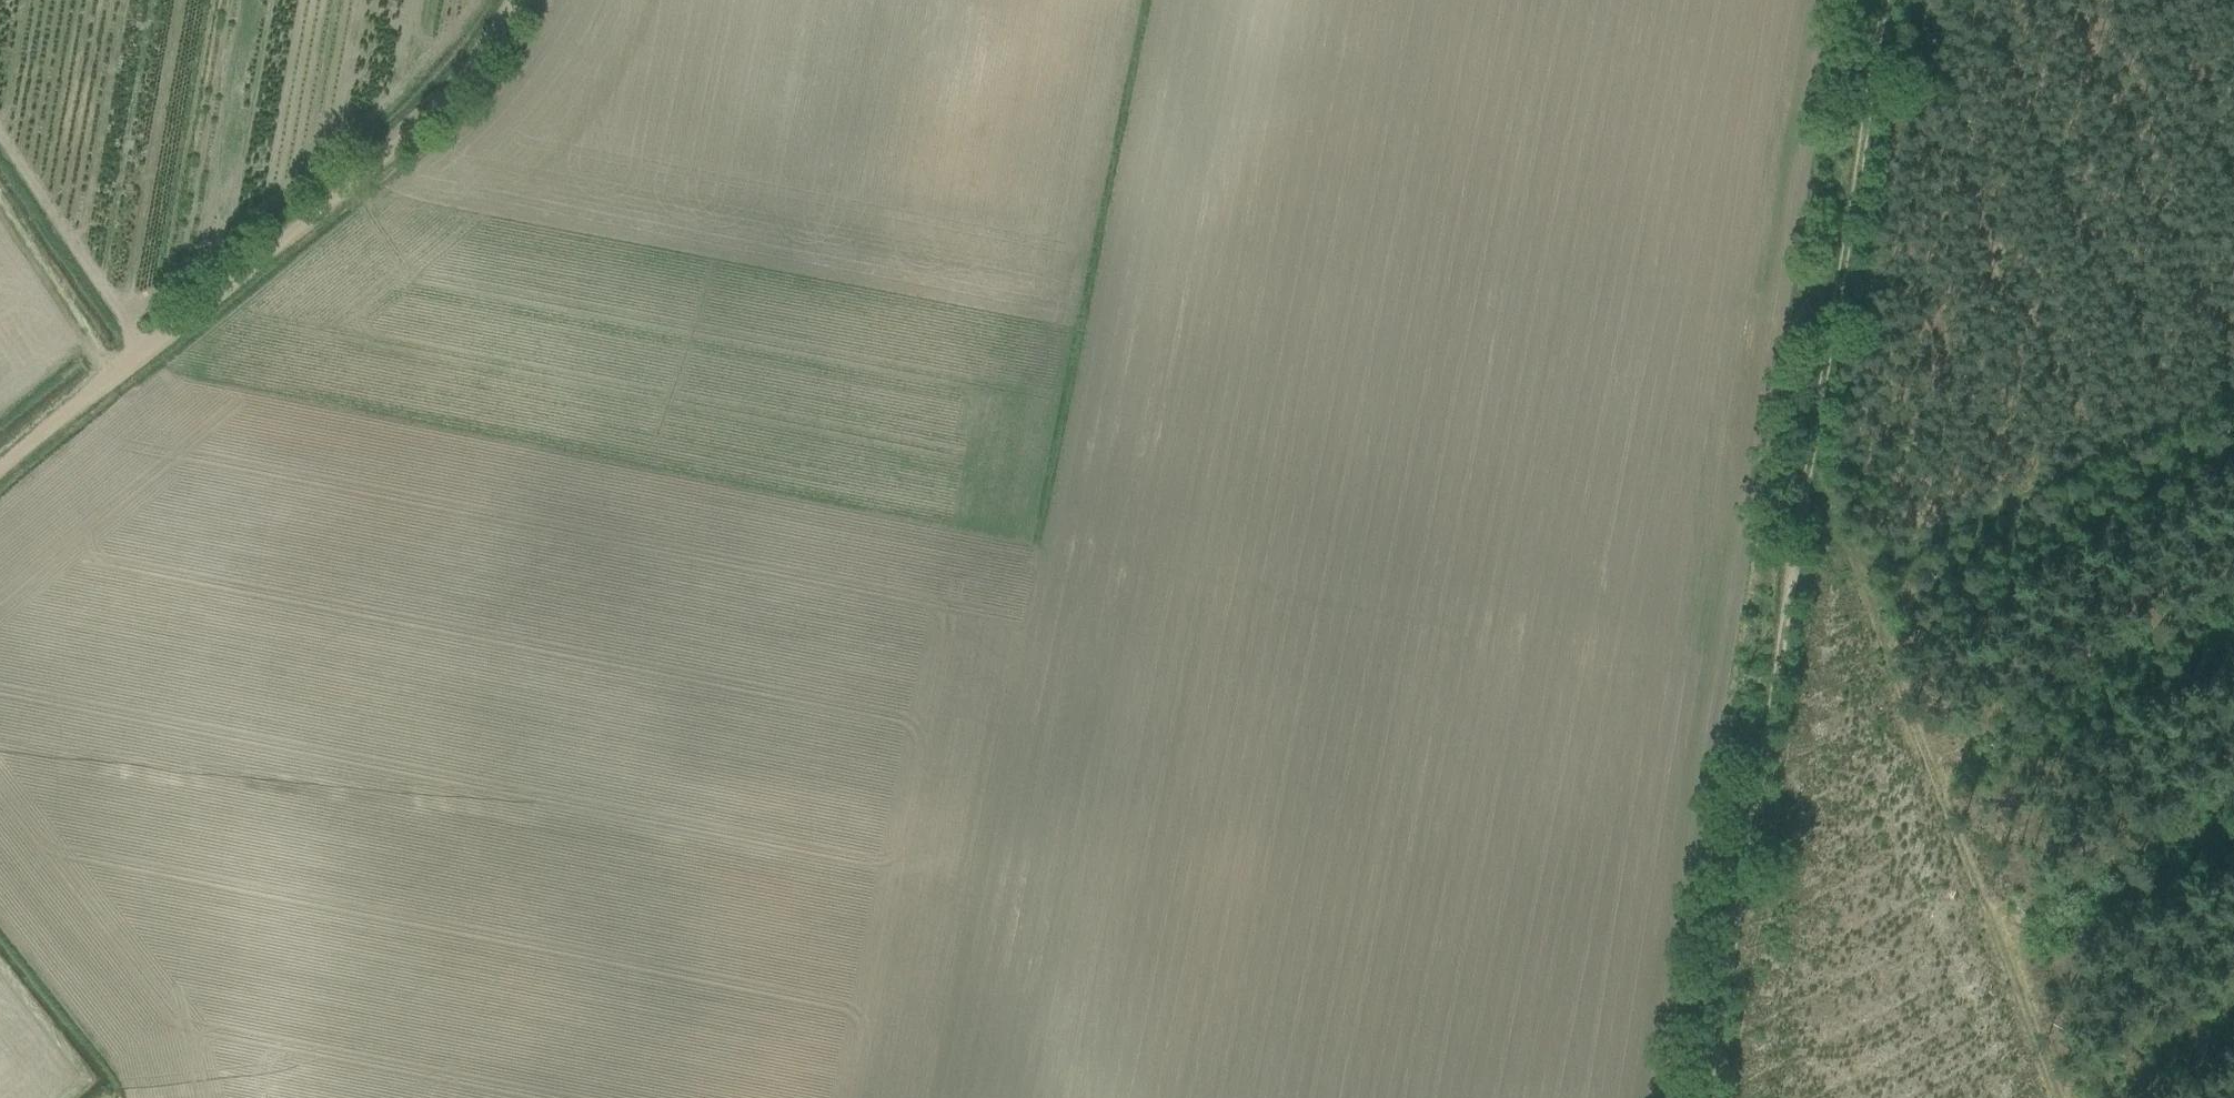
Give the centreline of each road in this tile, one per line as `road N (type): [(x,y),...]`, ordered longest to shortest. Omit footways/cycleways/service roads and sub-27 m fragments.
road 1 (track): [(1707,1097),(1884,0)]
road 2 (track): [(0,465),(447,90),(514,0)]

